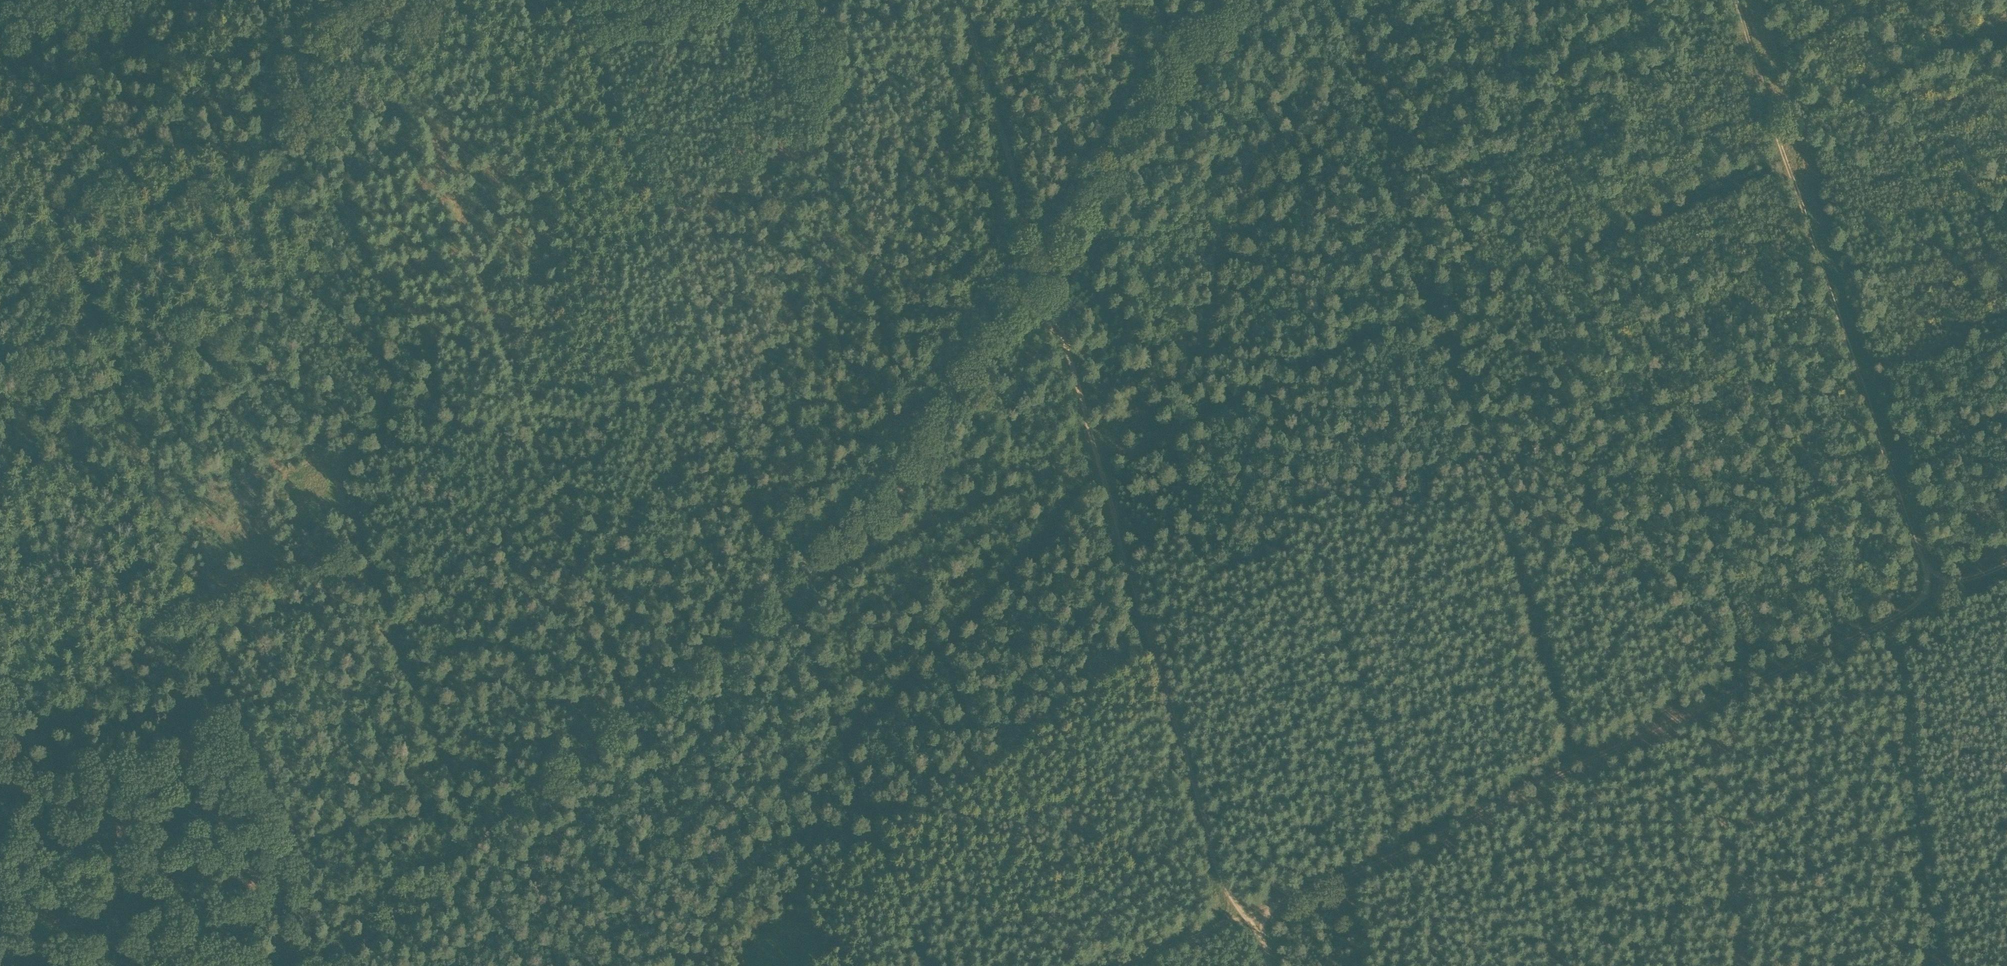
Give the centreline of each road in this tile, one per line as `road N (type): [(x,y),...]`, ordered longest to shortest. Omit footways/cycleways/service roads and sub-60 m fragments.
road 1 (track): [(340,965),(470,847),(789,600),(867,519),(1039,270)]
road 2 (track): [(2006,574),(1254,920)]
road 3 (track): [(0,441),(123,390),(207,675),(321,965)]
road 4 (track): [(1254,920),(1229,896),(1179,765),(1039,270)]
road 5 (track): [(1927,613),(1729,0)]
road 6 (track): [(789,600),(571,0)]
road 7 (track): [(1039,270),(1155,92),(1252,0)]
road 8 (track): [(1039,270),(956,0)]
road 9 (track): [(1583,769),(1503,520)]
road 10 (track): [(1415,846),(1349,633)]
road 11 (track): [(1891,628),(1925,840)]
road 12 (track): [(1254,920),(1125,965)]

